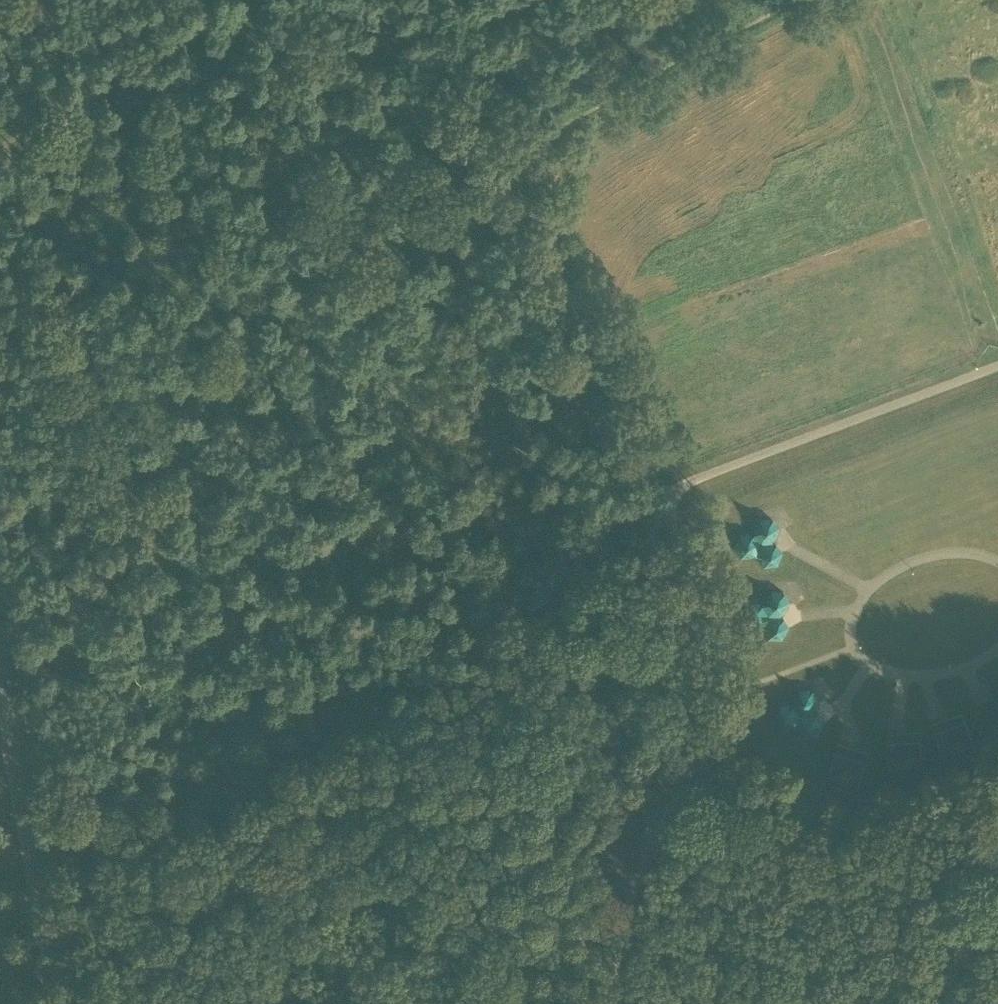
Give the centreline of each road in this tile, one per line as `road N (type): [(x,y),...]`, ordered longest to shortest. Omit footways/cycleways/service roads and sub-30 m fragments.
road 1 (tertiary): [(68,1003),(0,601)]

